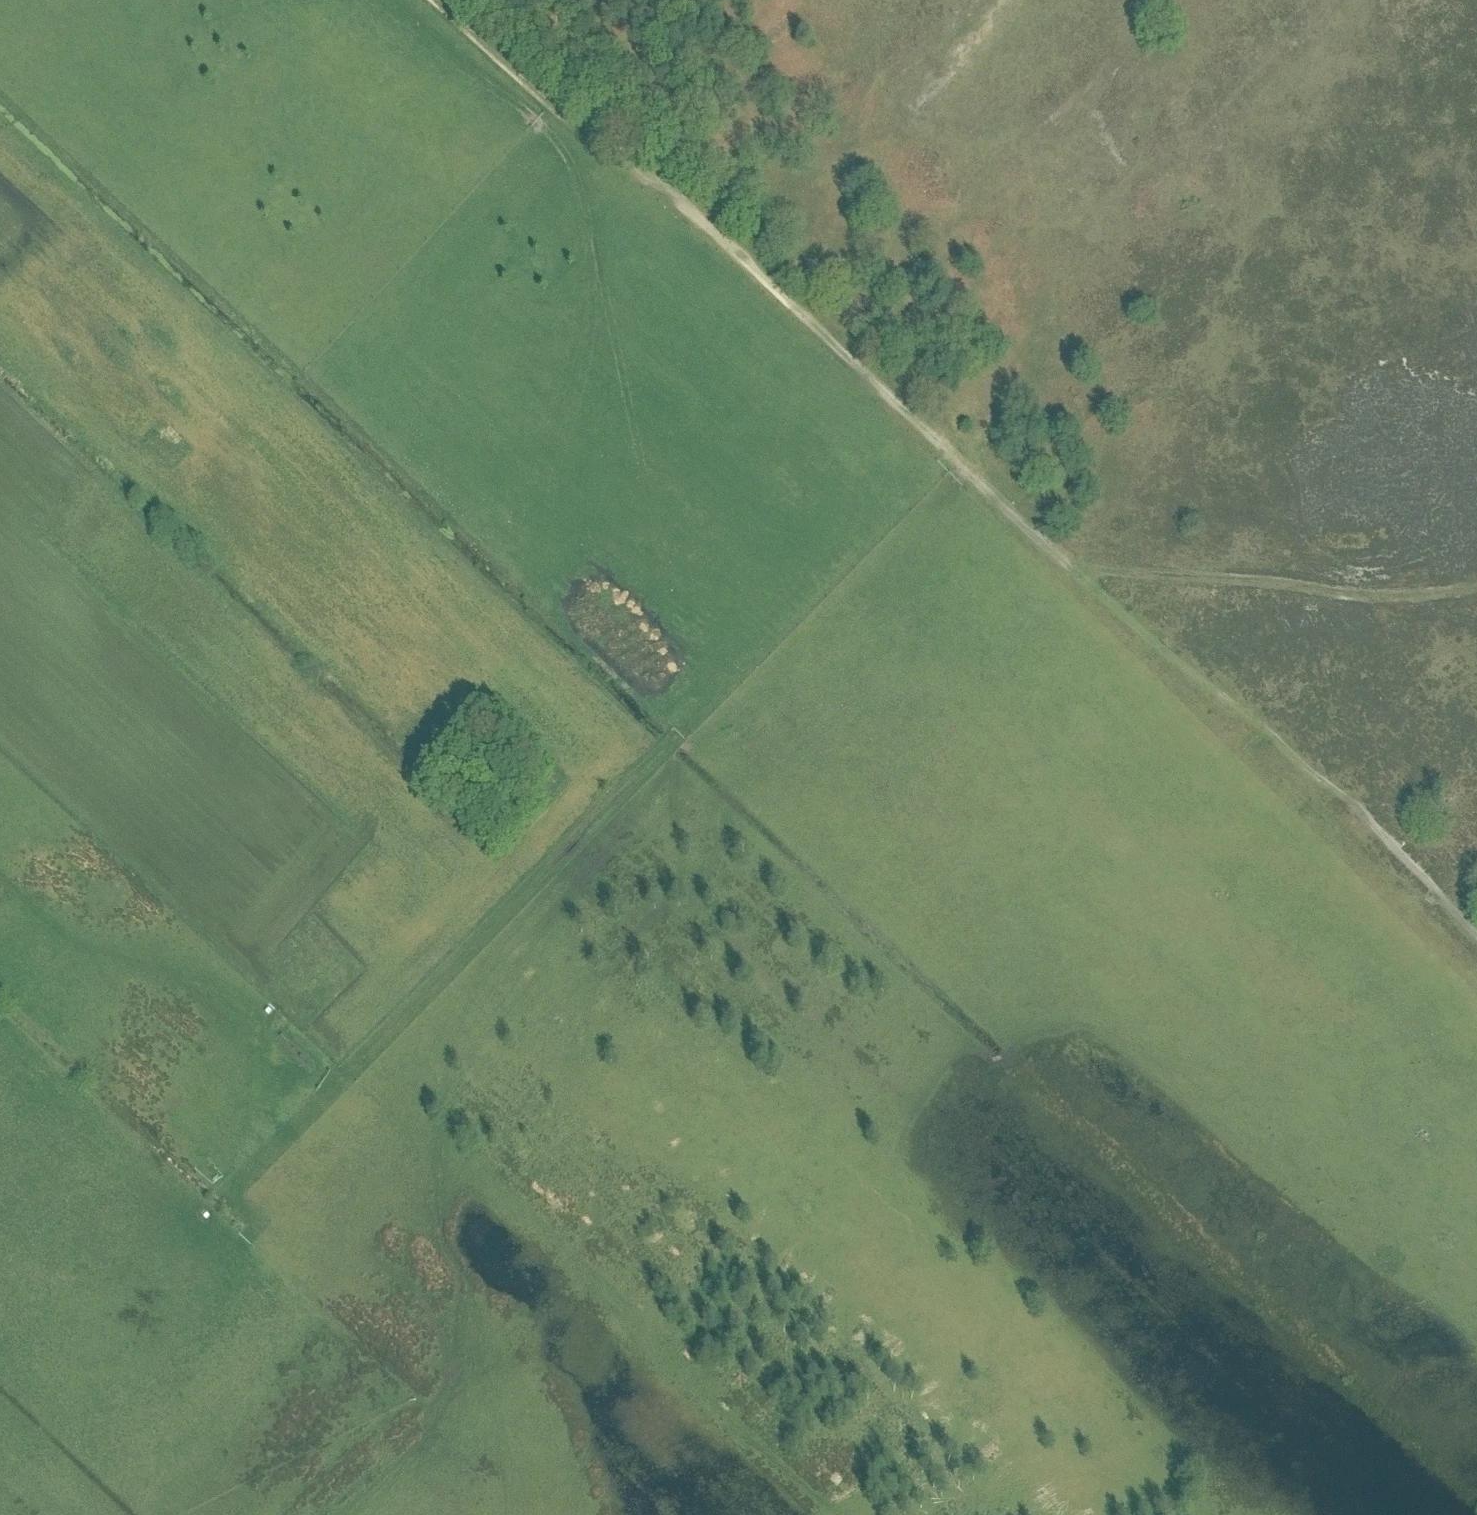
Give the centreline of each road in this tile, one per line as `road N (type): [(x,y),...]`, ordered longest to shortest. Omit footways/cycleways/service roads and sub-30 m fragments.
road 1 (track): [(655,183),(1073,571)]
road 2 (track): [(430,0),(541,102),(655,183)]

